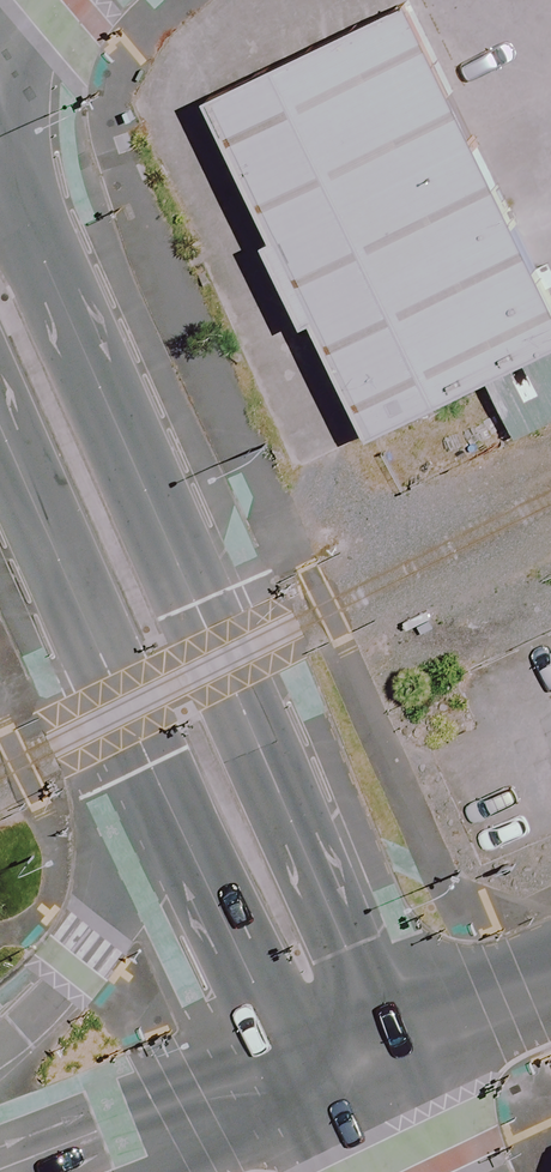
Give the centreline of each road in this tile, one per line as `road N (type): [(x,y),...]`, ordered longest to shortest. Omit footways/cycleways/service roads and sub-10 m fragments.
road 1 (secondary): [(0,172),(388,1041)]
road 2 (secondary): [(158,781),(0,428)]
road 3 (secondary): [(300,1083),(158,781)]
road 4 (secondary): [(0,1049),(60,995),(104,927),(133,870),(158,781)]
road 5 (secondary): [(300,1083),(103,1171)]
road 6 (residential): [(388,1041),(550,974)]
road 7 (secondary): [(388,1041),(444,1171)]

